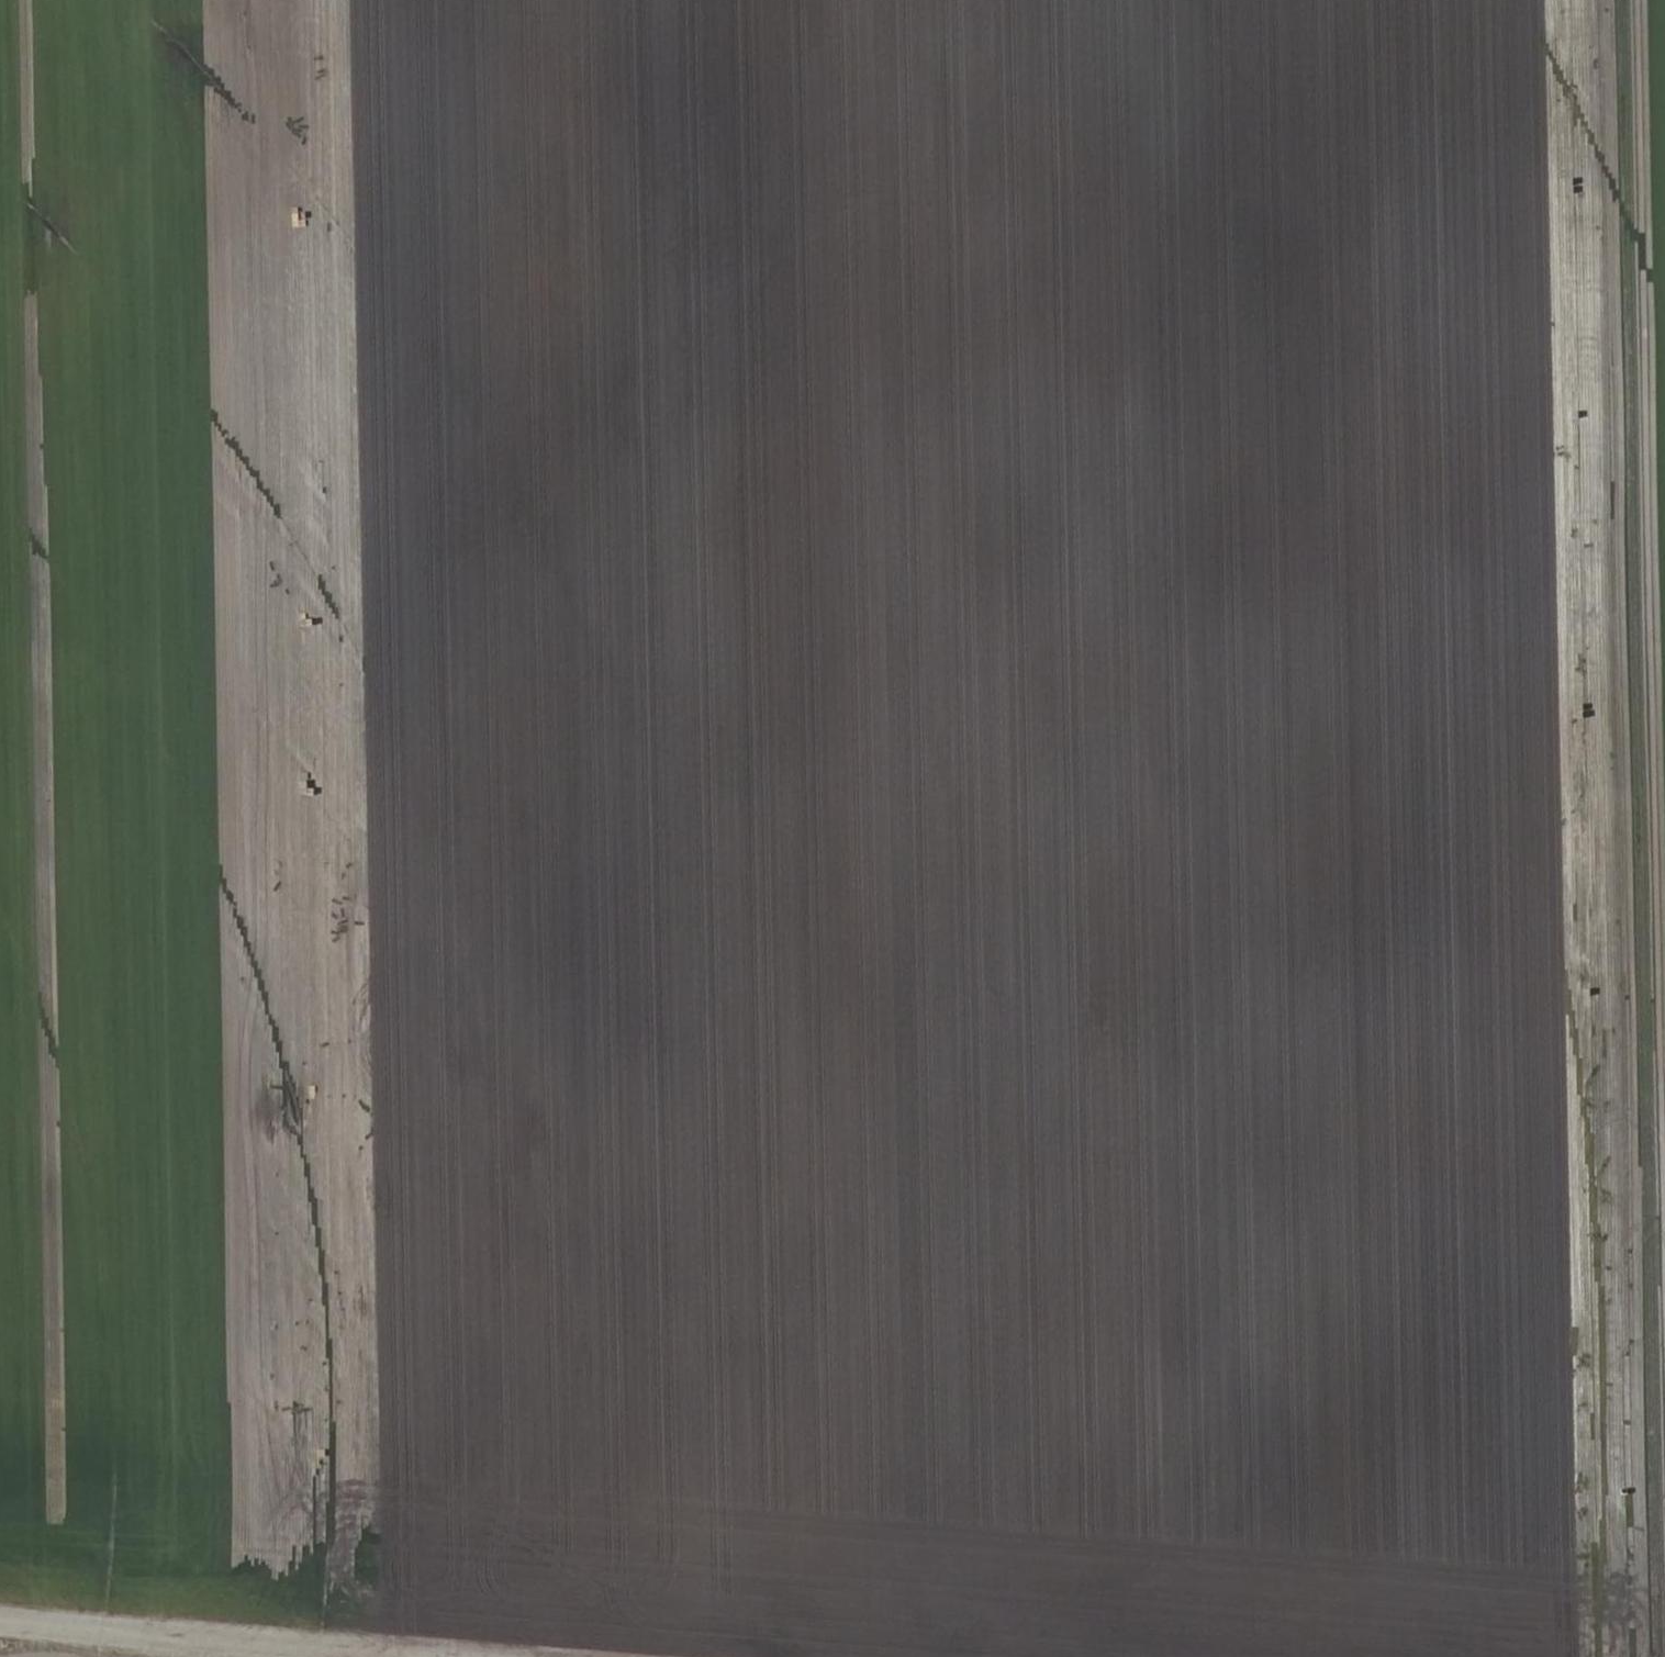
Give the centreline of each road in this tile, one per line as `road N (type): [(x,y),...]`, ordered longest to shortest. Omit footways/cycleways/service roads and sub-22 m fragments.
road 1 (track): [(345,1656),(0,1629)]

